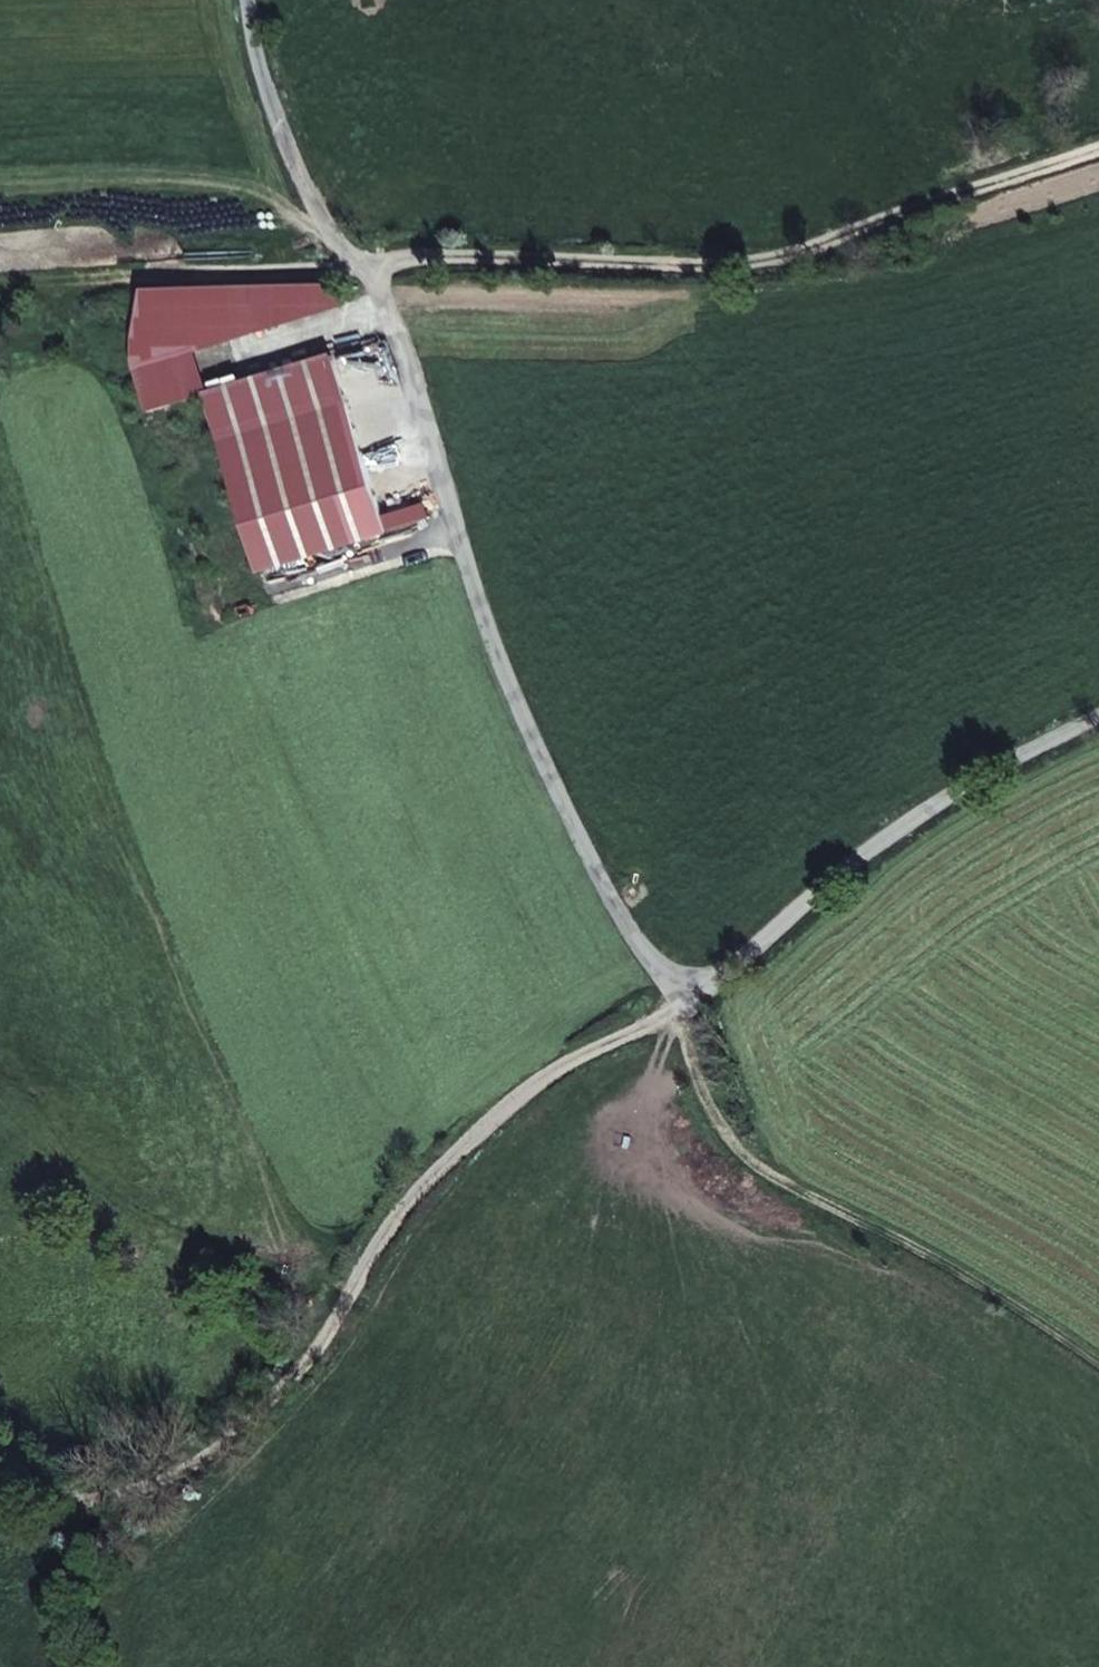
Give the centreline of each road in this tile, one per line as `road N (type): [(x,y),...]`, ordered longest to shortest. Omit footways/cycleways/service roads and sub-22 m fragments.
road 1 (unclassified): [(1098,723),(979,783),(819,901),(752,964),(683,1008),(621,911),(542,744),(454,508),(405,335),(321,208),(259,54),(254,0)]
road 2 (track): [(1098,1350),(744,1137),(683,1008)]

